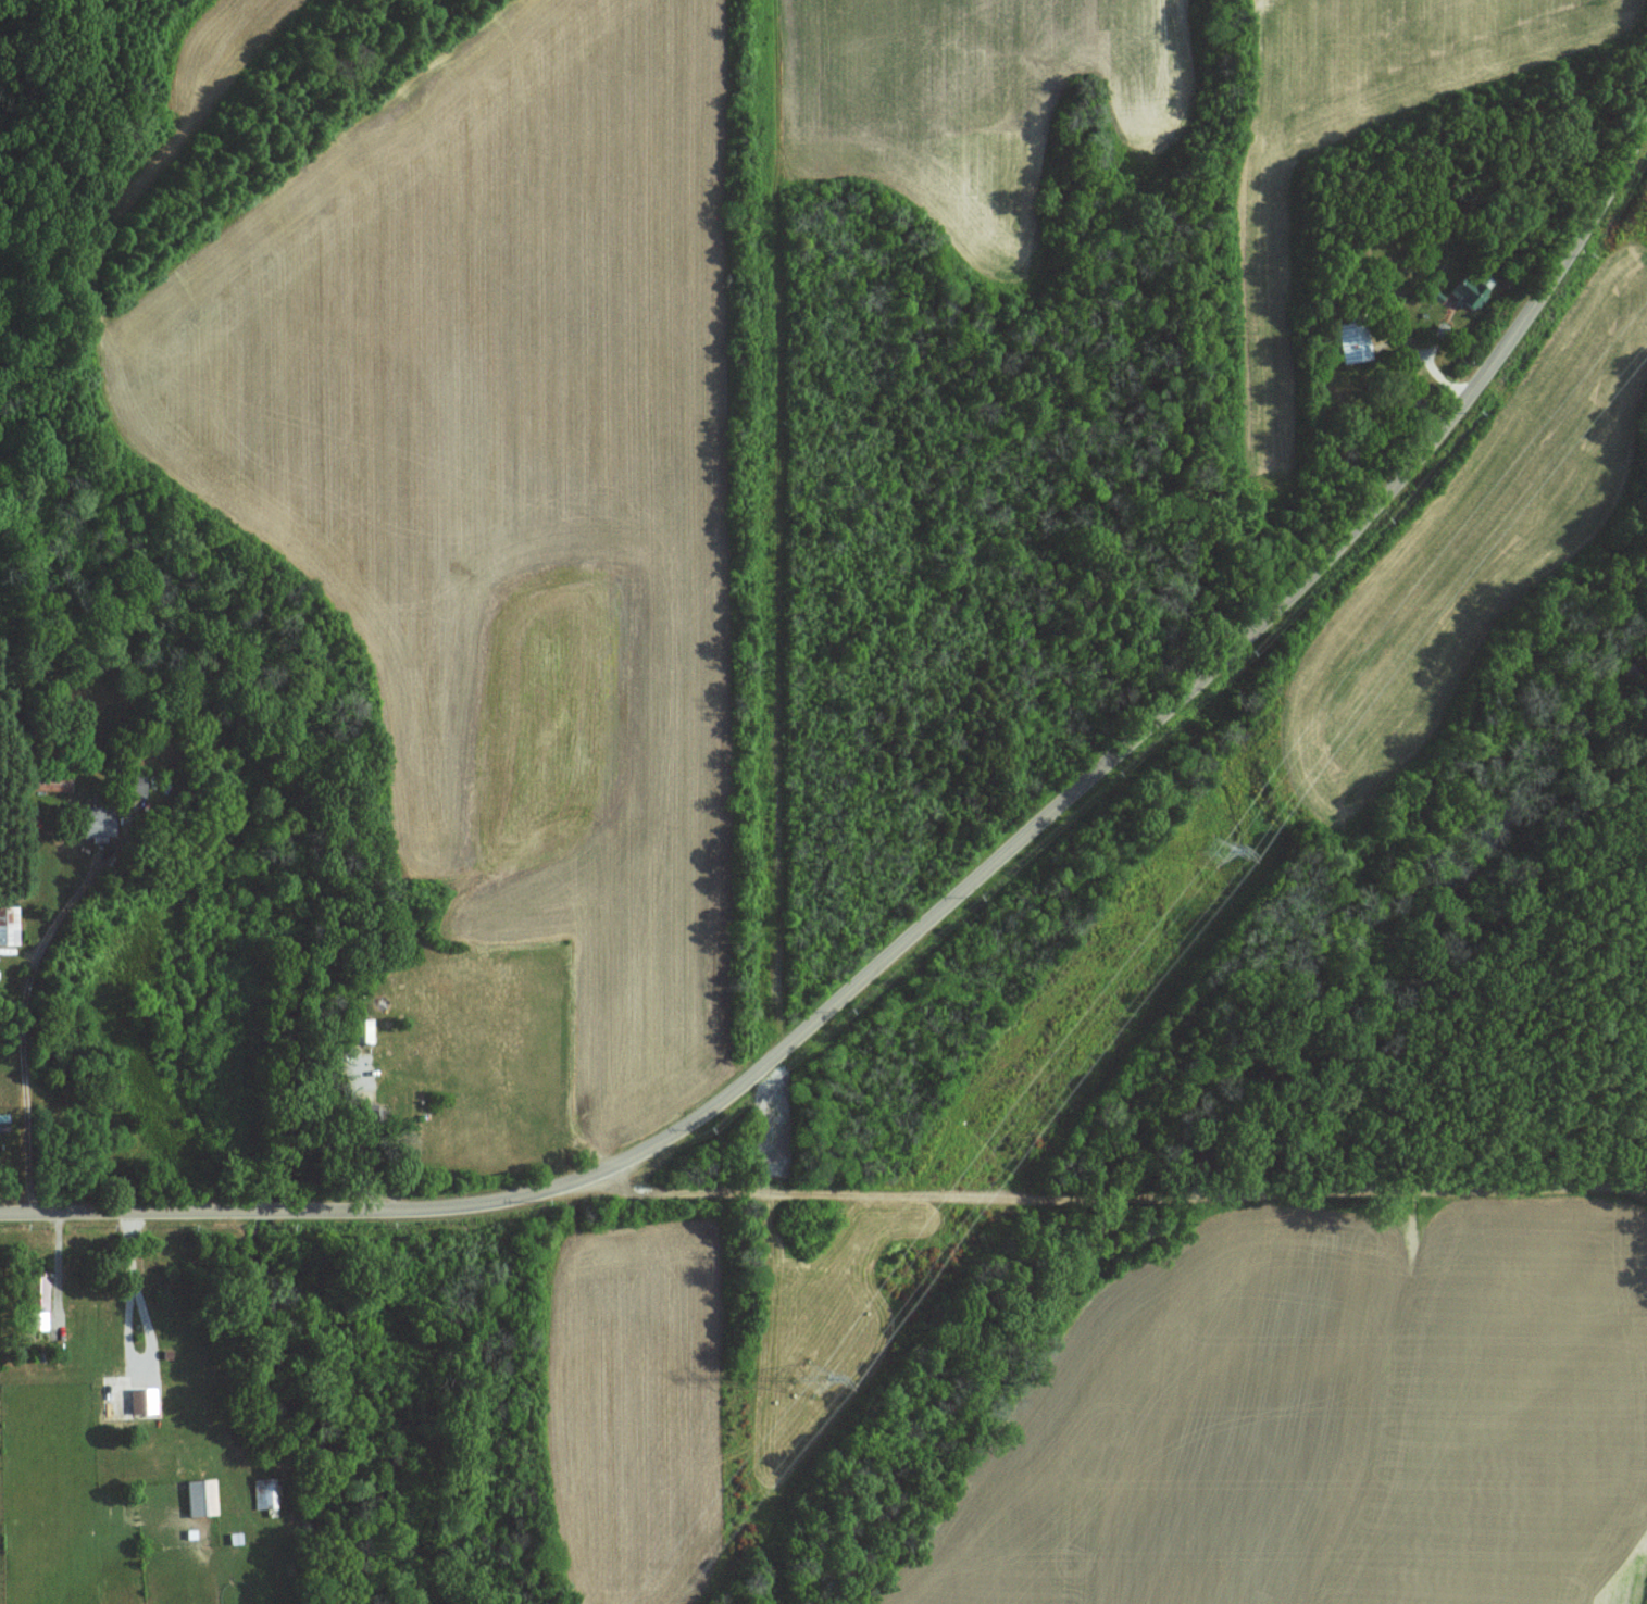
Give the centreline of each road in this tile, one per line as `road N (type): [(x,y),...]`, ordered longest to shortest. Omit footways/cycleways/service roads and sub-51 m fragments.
road 1 (tertiary): [(1646,124),(1586,233),(1388,494),(1240,643),(866,978),(687,1125),(635,1157),(571,1182),(446,1208),(0,1213)]

